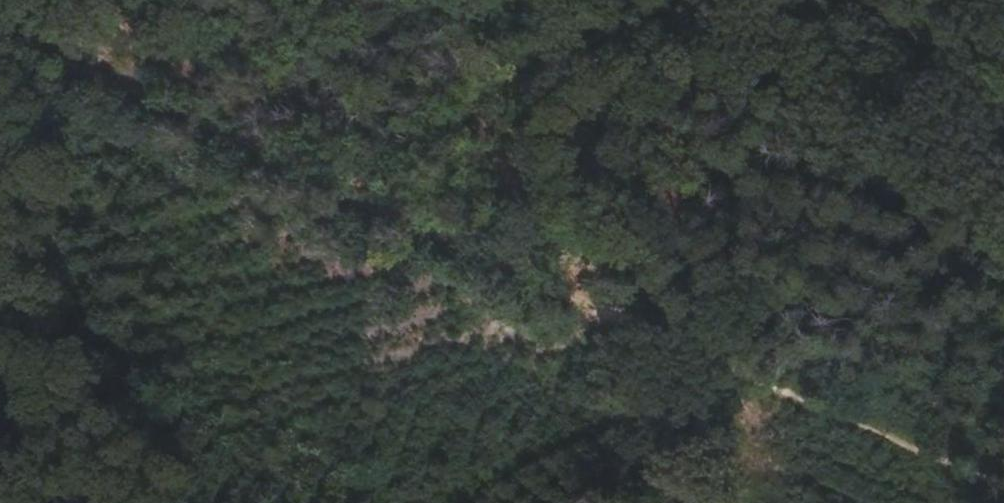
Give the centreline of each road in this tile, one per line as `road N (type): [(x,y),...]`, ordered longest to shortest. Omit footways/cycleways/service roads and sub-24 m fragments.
road 1 (track): [(646,326),(0,40)]
road 2 (track): [(1003,487),(646,326)]
road 3 (track): [(1003,203),(978,166),(870,91),(700,0)]
road 4 (track): [(89,502),(0,356)]

